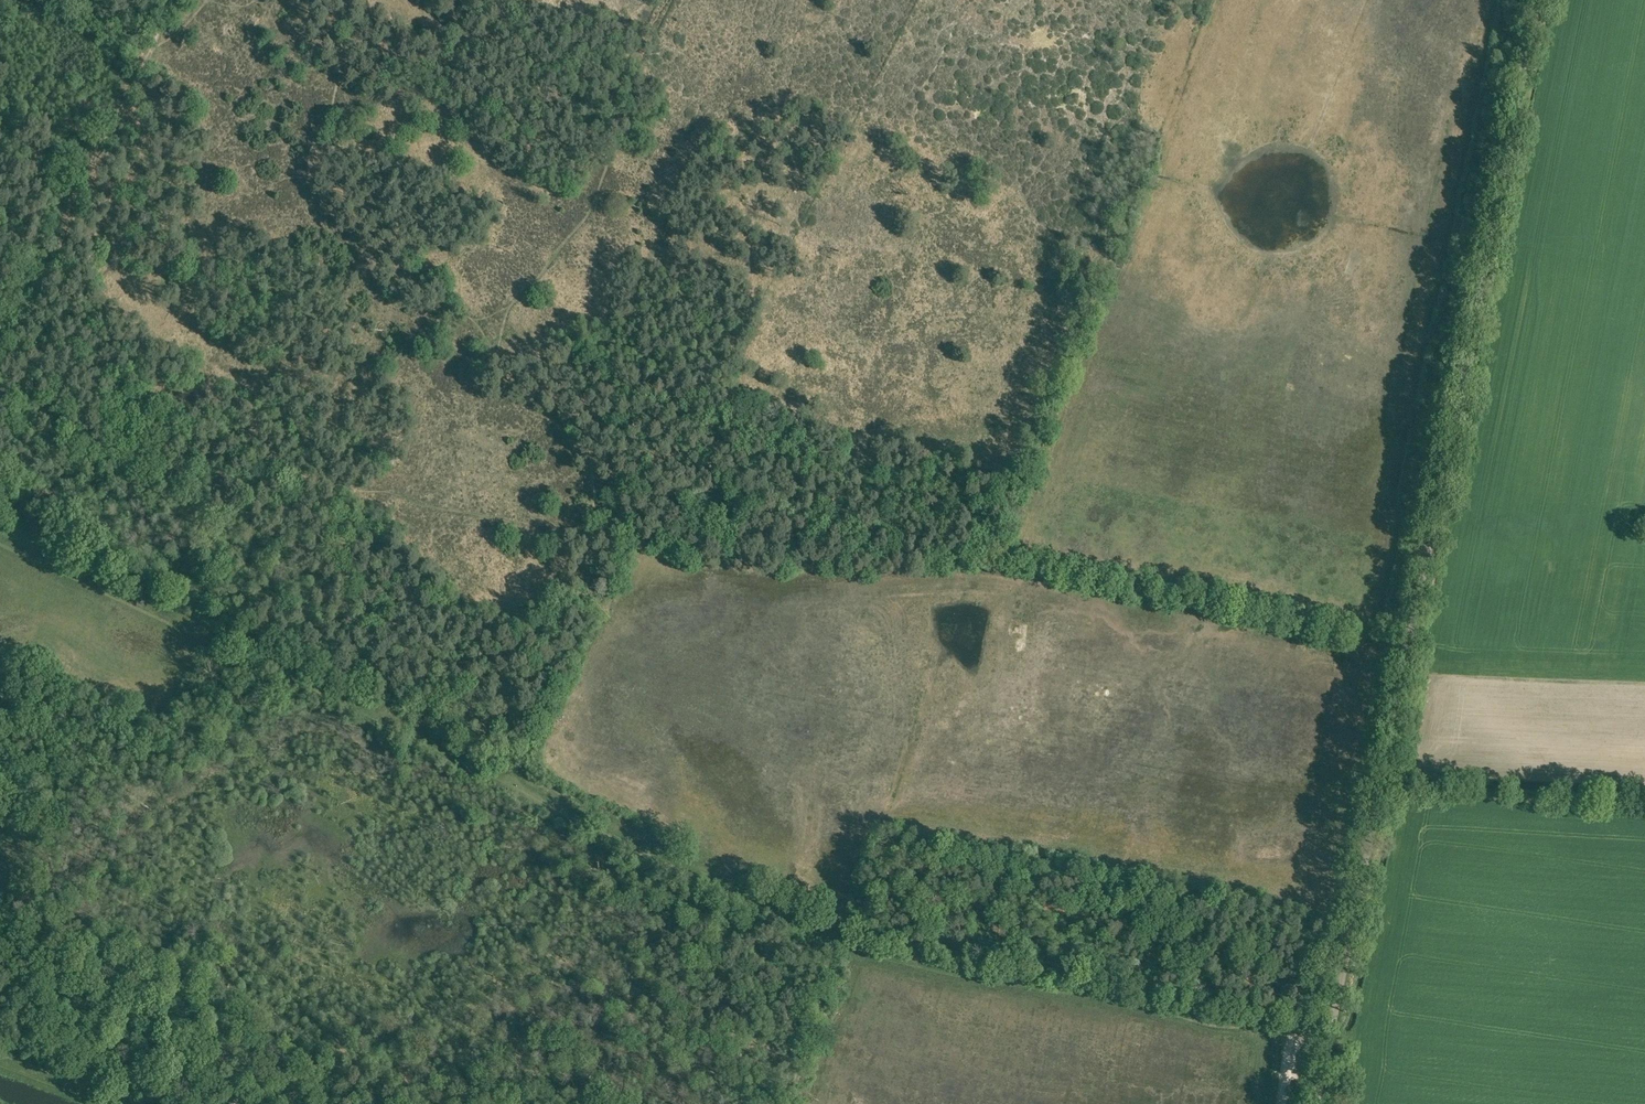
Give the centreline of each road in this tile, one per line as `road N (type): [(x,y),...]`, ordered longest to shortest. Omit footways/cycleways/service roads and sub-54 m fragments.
road 1 (unclassified): [(1316,1103),(1537,0)]
road 2 (track): [(0,1055),(129,1103)]

